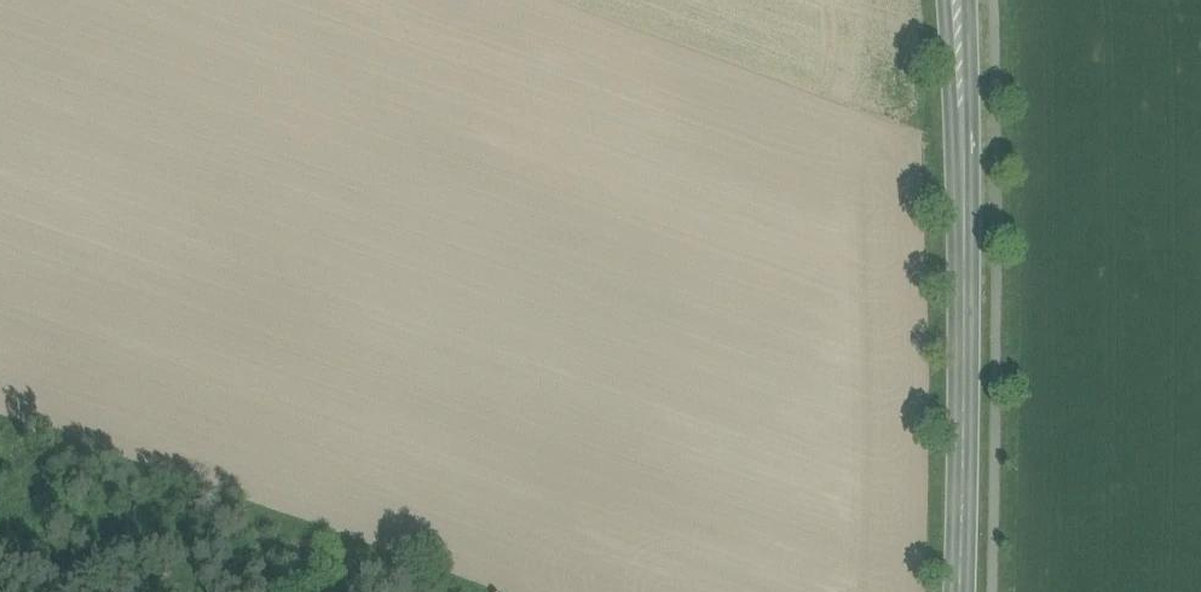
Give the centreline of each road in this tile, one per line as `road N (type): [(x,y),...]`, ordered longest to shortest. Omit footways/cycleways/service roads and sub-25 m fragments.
road 1 (secondary): [(961,591),(953,0)]

